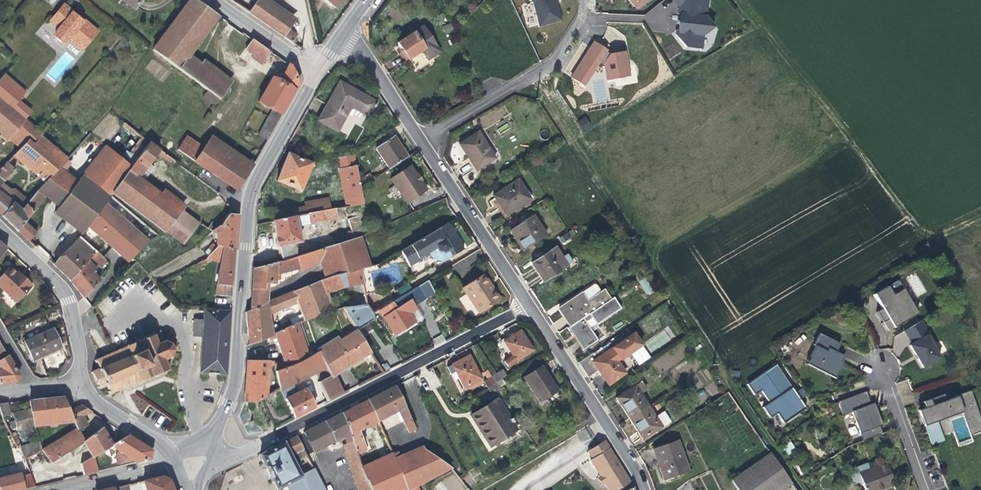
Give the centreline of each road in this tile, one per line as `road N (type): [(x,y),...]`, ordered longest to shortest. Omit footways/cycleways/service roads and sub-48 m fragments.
road 1 (tertiary): [(309,87),(266,158),(243,231),(233,387),(183,485)]
road 2 (residential): [(183,485),(532,307)]
road 3 (track): [(980,214),(935,236),(916,229),(738,0)]
road 4 (residential): [(422,144),(557,59),(581,18),(582,0)]
road 5 (residential): [(532,307),(646,489)]
road 6 (residential): [(422,144),(532,307)]
road 7 (tertiary): [(81,384),(69,303),(0,227)]
road 8 (residential): [(344,30),(422,144)]
road 9 (residential): [(210,0),(316,76)]
road 10 (residential): [(922,489),(880,370)]
road 11 (tertiary): [(175,463),(81,384)]

